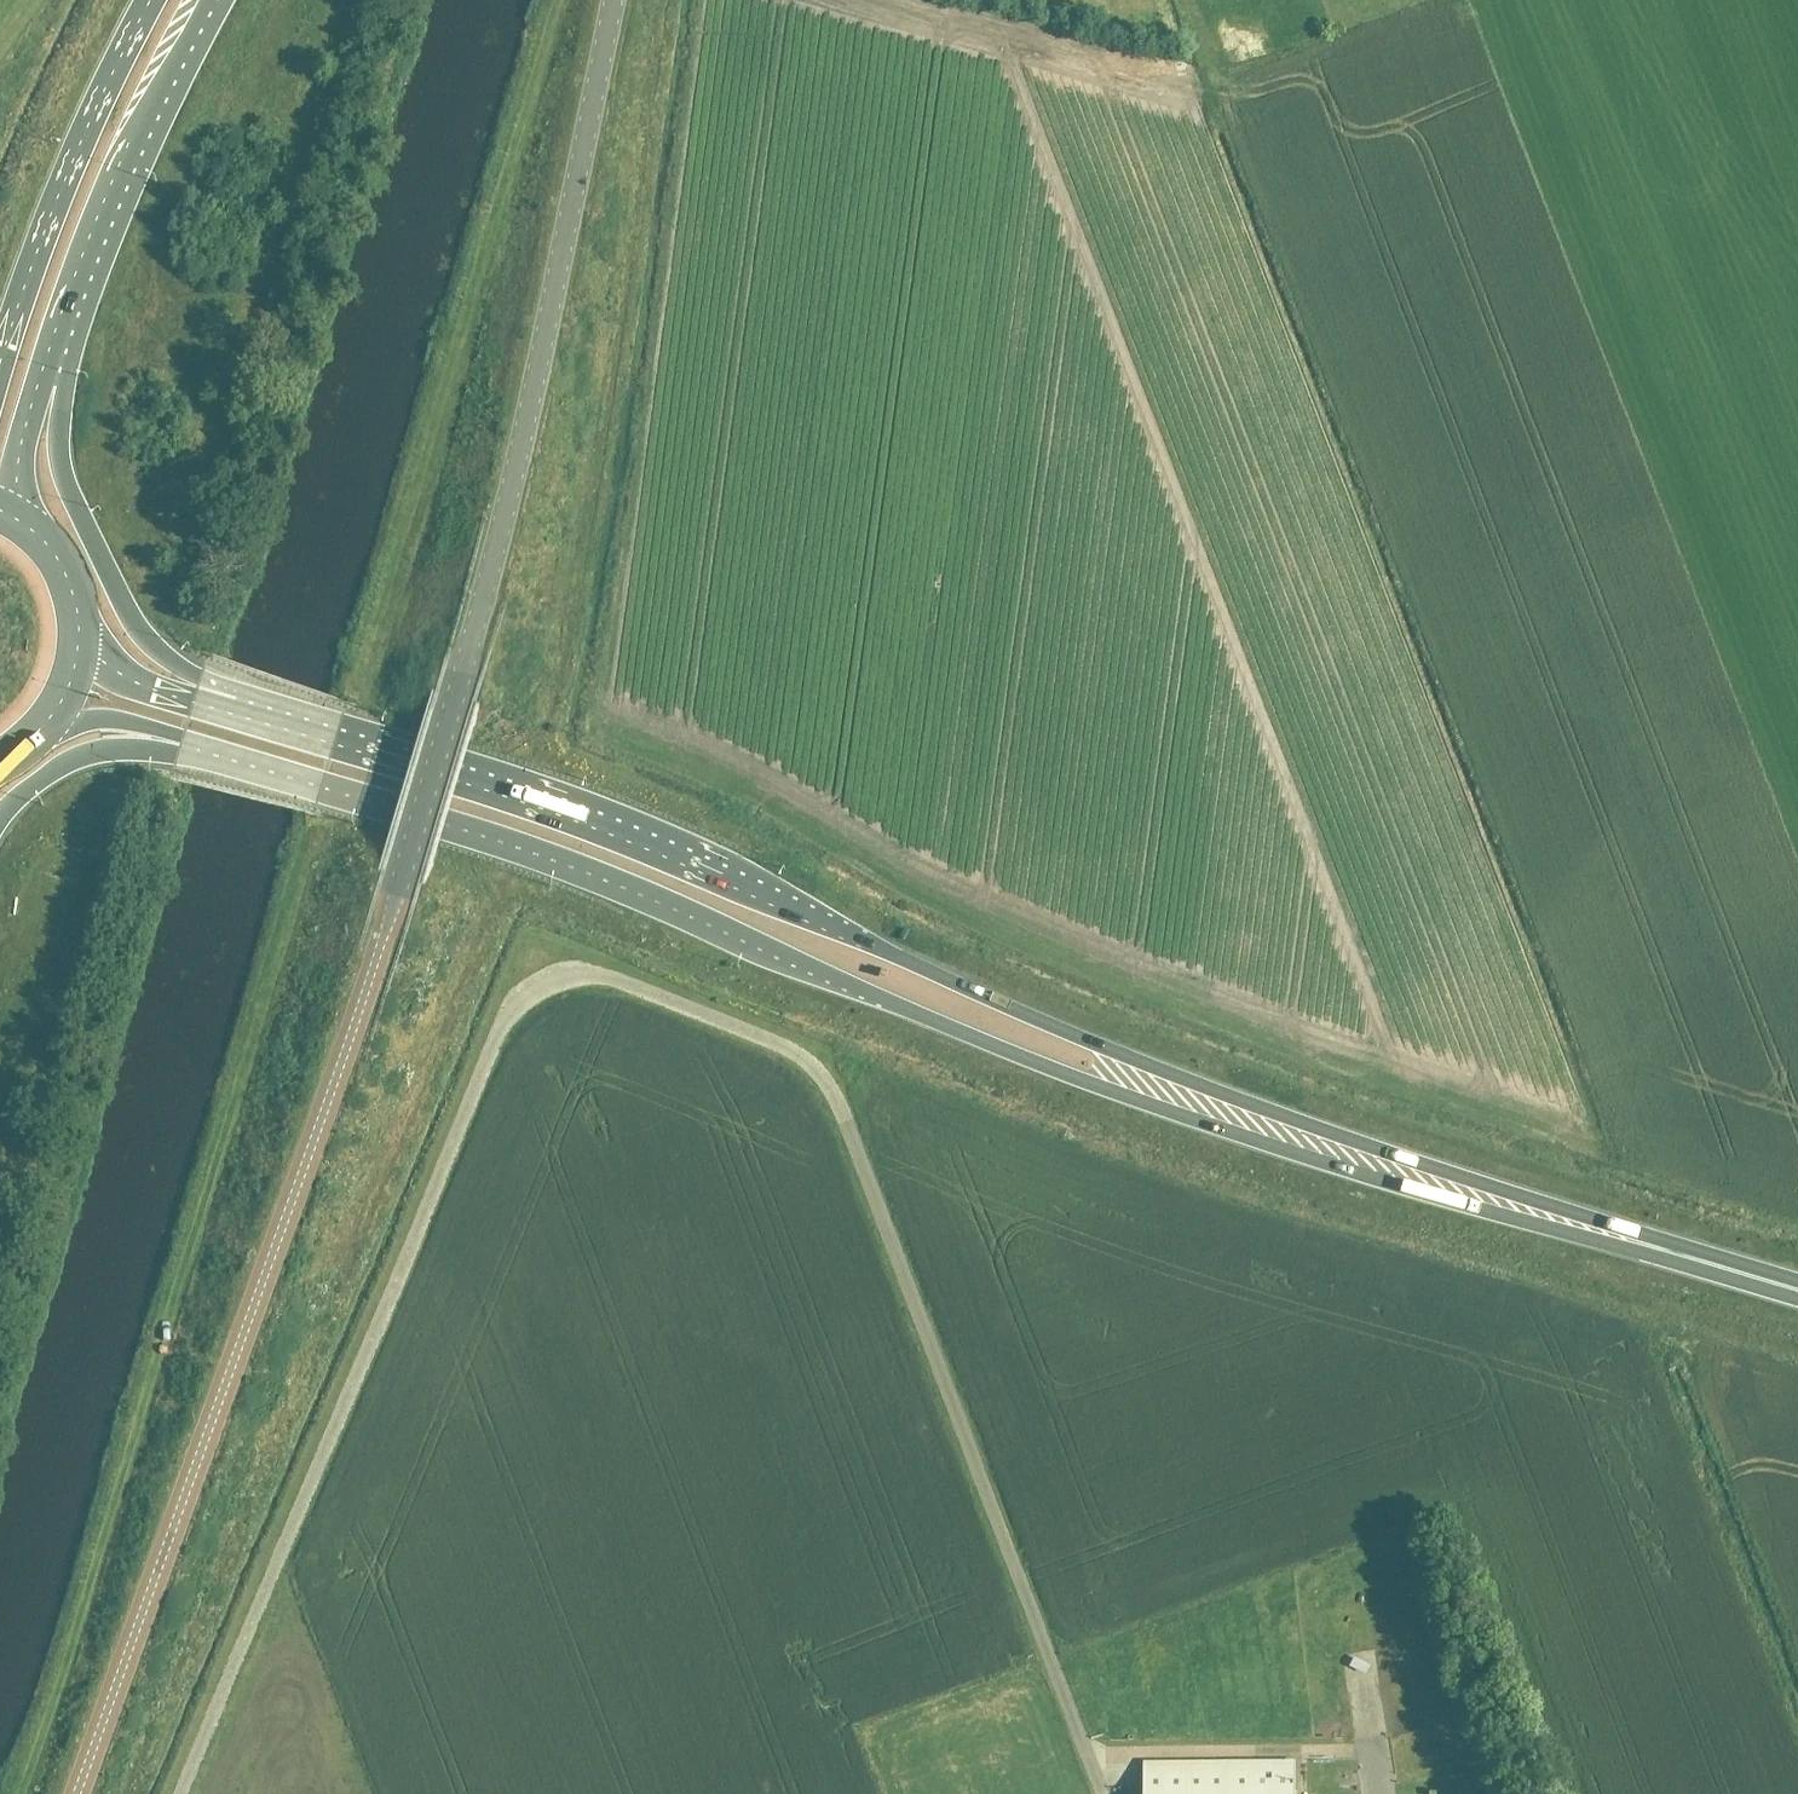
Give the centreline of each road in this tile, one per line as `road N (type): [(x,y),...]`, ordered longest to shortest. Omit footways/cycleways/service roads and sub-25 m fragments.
road 1 (tertiary): [(74,1793),(396,901),(525,430),(616,0)]
road 2 (trunk): [(1666,1253),(1091,1045),(542,802),(196,697)]
road 3 (trunk): [(183,739),(521,840),(1074,1079),(1349,1172),(1666,1253)]
road 4 (trunk): [(46,384),(78,279),(209,0)]
road 5 (trunk): [(152,0),(59,191),(0,363)]
road 6 (trunk): [(196,697),(129,616),(86,530),(62,474),(46,384)]
road 7 (trunk): [(0,817),(80,756),(183,739)]
road 8 (trunk): [(26,528),(16,465),(46,384)]
road 9 (trunk): [(42,731),(118,722),(183,739)]
road 10 (trunk): [(1666,1253),(1797,1291)]
road 11 (trunk): [(196,697),(161,693),(122,677),(79,639)]
road 12 (trunk): [(79,639),(64,574),(26,528)]

